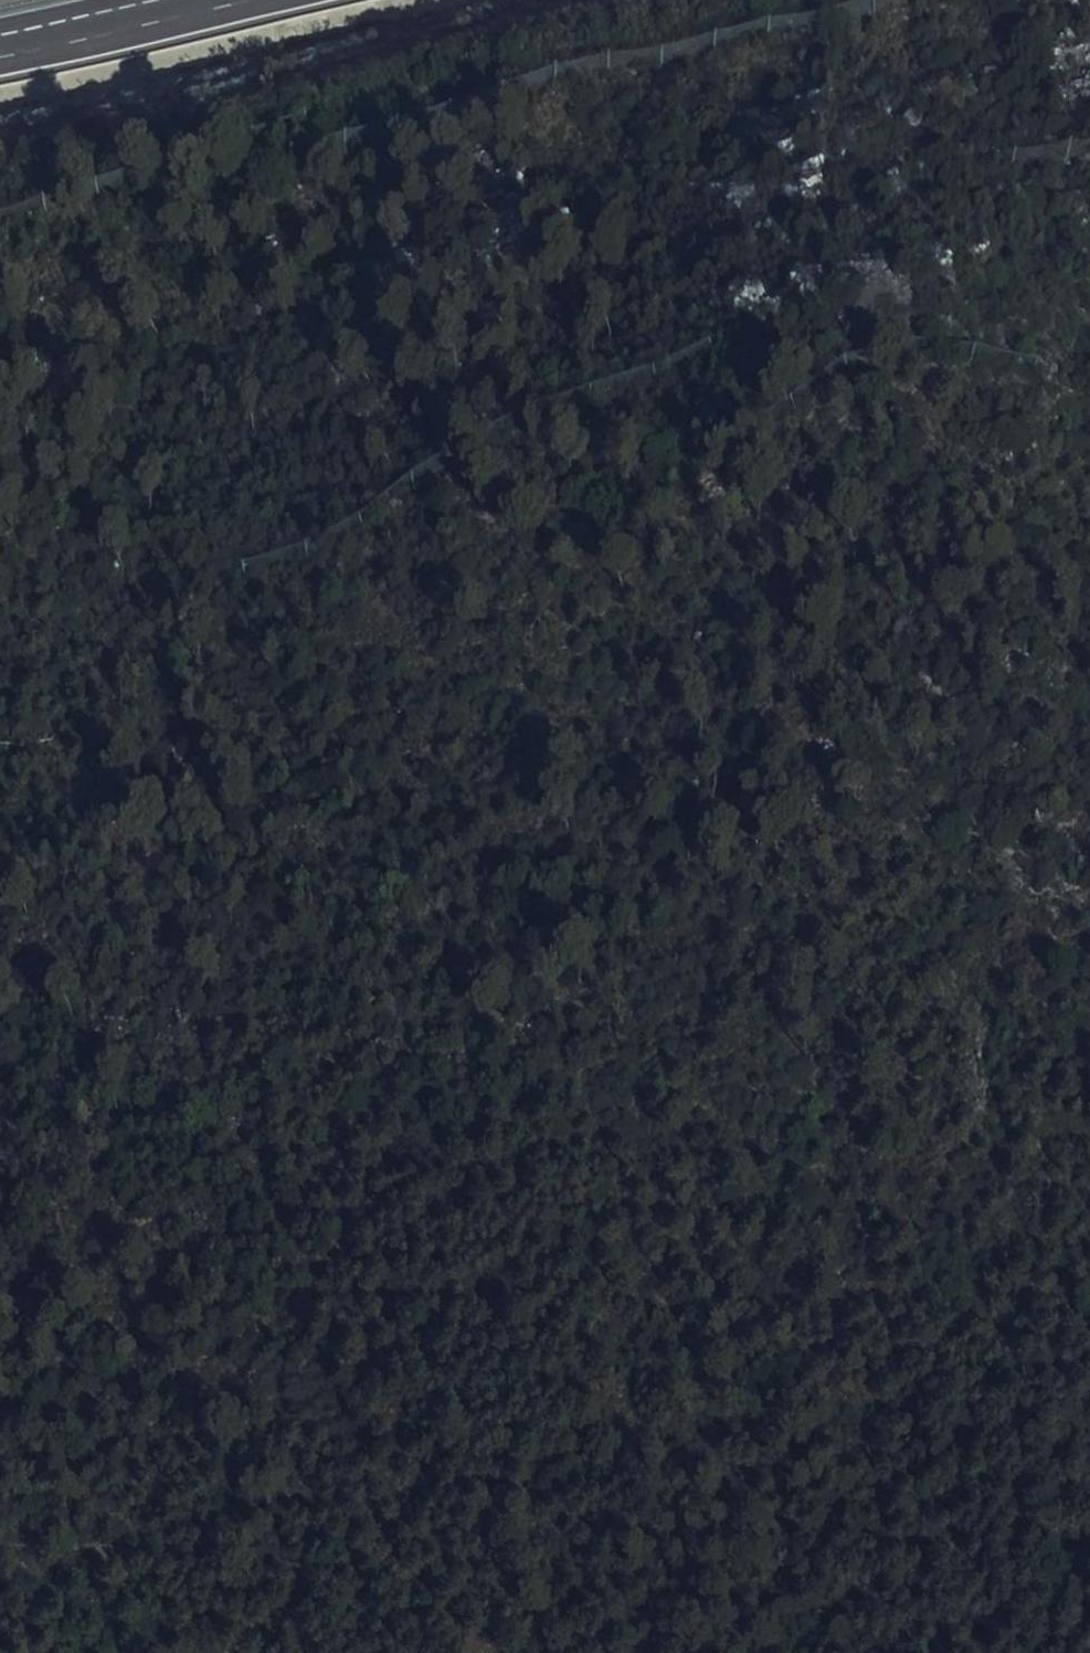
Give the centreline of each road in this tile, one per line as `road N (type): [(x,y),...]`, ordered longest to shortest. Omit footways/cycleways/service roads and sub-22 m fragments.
road 1 (motorway): [(0,268),(201,268),(517,244),(924,197),(1089,169)]
road 2 (motorway): [(211,0),(0,48)]

